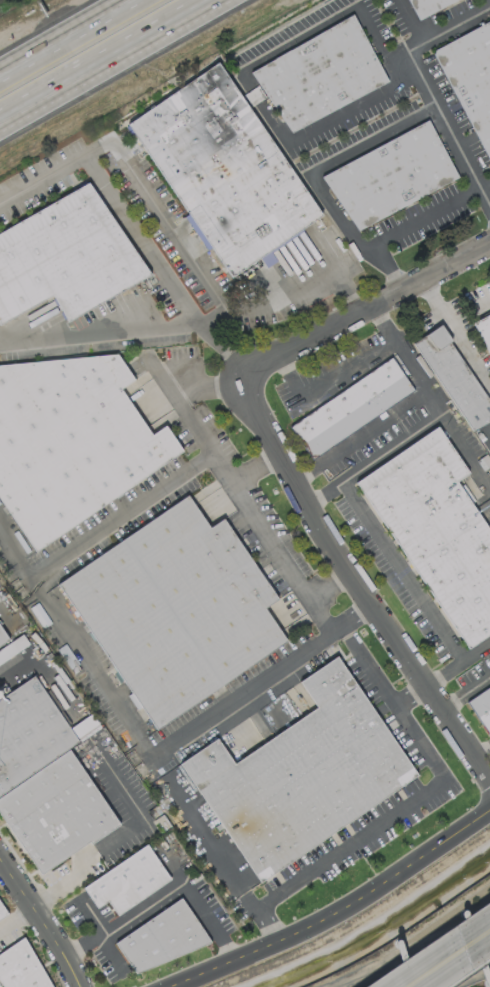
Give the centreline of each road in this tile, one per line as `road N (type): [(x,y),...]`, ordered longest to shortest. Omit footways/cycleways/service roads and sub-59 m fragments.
road 1 (residential): [(244,377),(313,512),(489,779)]
road 2 (residential): [(157,986),(320,920),(489,809)]
road 3 (residential): [(489,244),(244,377)]
road 4 (motorway): [(0,116),(203,0)]
road 5 (motorway): [(137,0),(0,79)]
road 6 (residential): [(77,986),(0,868)]

